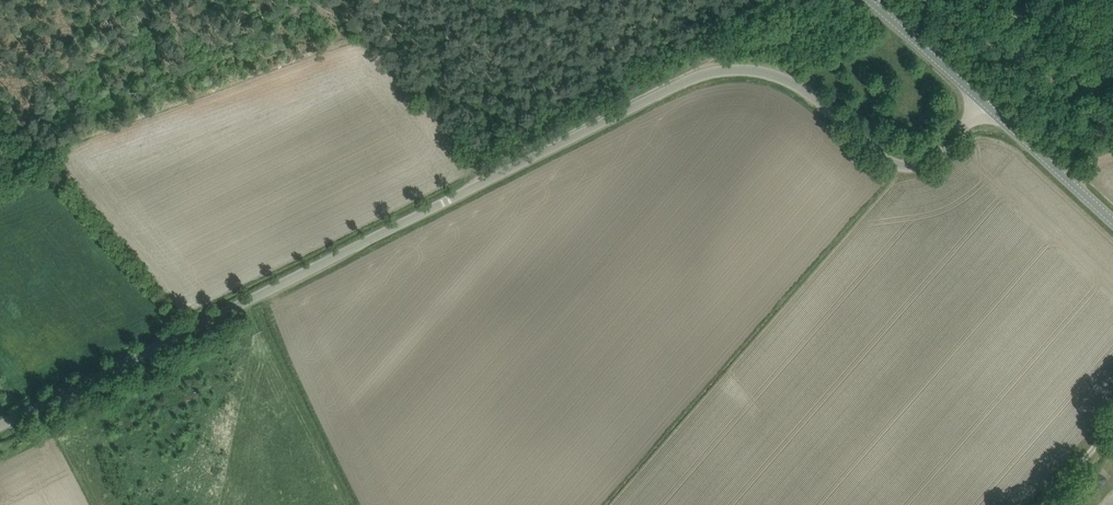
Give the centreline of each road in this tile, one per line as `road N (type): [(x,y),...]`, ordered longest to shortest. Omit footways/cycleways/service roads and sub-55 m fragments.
road 1 (unclassified): [(0,426),(714,71),(771,72),(806,90),(901,167),(925,163),(948,146),(985,103)]
road 2 (tertiary): [(1112,219),(985,103)]
road 3 (tertiary): [(985,103),(869,0)]

